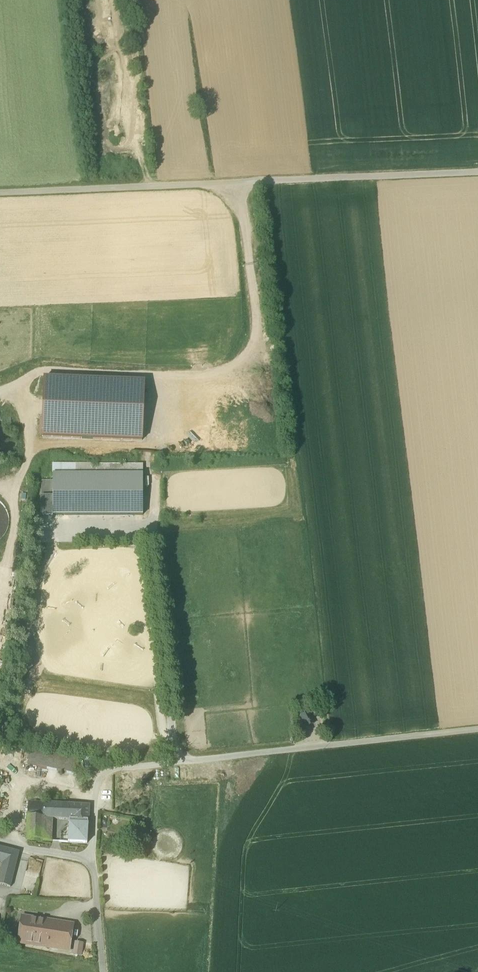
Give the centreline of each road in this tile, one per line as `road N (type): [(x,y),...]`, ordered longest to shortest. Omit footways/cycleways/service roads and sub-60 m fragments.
road 1 (track): [(477,170),(0,192)]
road 2 (track): [(91,861),(98,773),(477,730)]
road 3 (track): [(175,765),(147,530),(55,530)]
road 4 (residential): [(101,971),(91,861),(0,843)]

